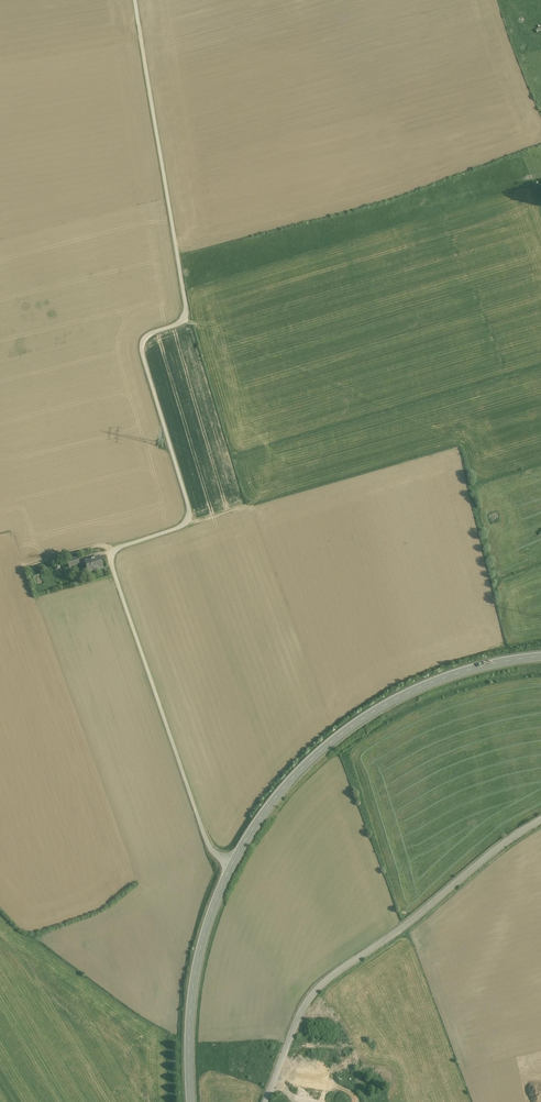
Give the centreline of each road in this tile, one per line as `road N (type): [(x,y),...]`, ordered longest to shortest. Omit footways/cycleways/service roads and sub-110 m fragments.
road 1 (unclassified): [(137,0),(186,303),(185,317),(146,336),(141,351),(190,512),(182,527),(114,549),(110,563),(208,845),(231,867)]
road 2 (unclassified): [(540,822),(318,989),(266,1101)]
road 3 (secondary): [(231,867),(278,797),(360,722),(435,683),(540,659)]
road 4 (secondary): [(191,1101),(195,975),(231,867)]

